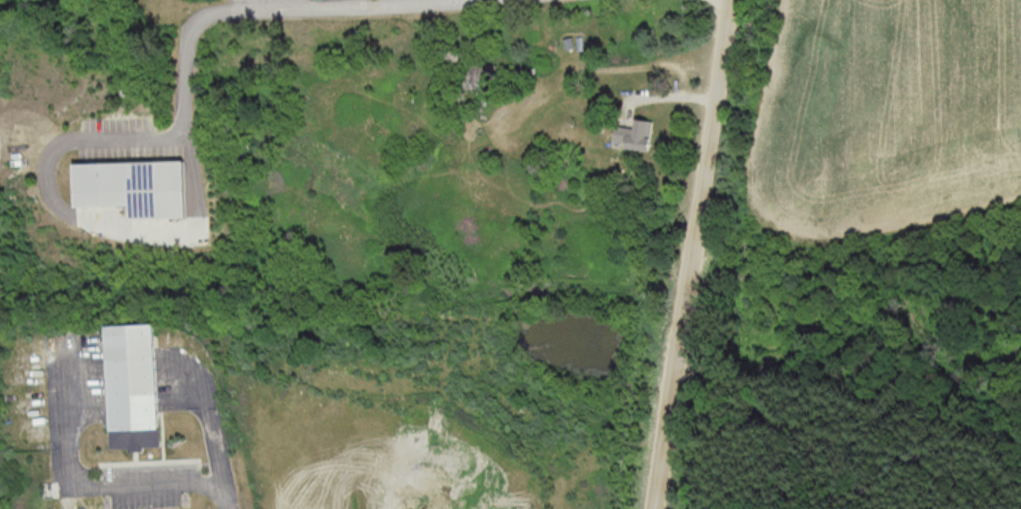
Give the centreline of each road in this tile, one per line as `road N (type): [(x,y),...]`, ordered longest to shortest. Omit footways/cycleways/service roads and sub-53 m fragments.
road 1 (residential): [(654,508),(731,0)]

